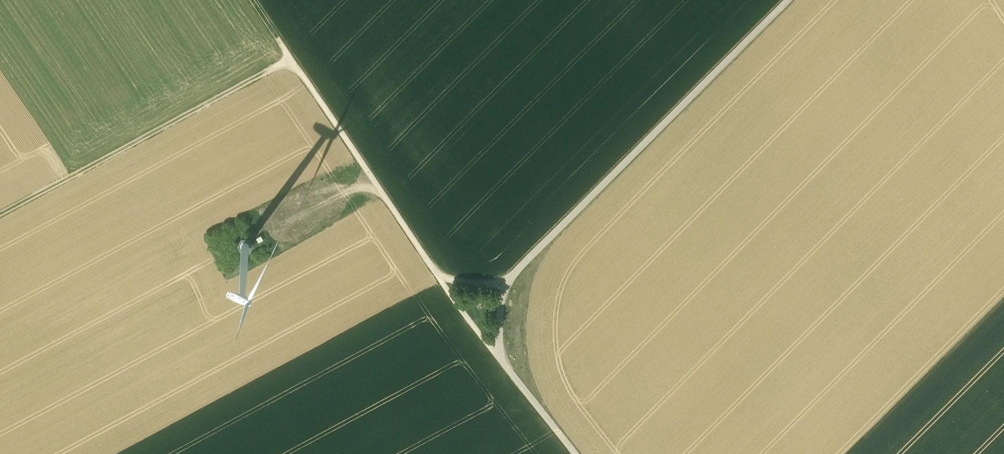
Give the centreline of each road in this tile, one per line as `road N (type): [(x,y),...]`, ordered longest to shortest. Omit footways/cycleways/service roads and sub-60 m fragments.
road 1 (track): [(778,0),(513,269),(506,358)]
road 2 (track): [(250,0),(506,358)]
road 3 (track): [(291,59),(0,215)]
road 4 (track): [(506,358),(583,453)]

